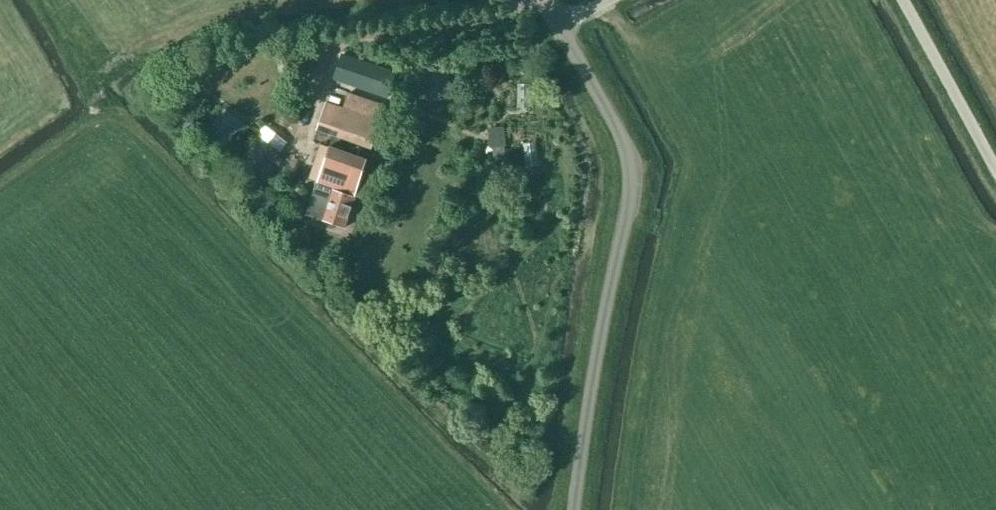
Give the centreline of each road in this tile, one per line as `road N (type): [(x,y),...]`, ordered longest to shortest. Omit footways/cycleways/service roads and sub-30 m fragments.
road 1 (unclassified): [(571,509),(629,191),(617,130),(560,22)]
road 2 (unclassified): [(995,173),(899,0)]

